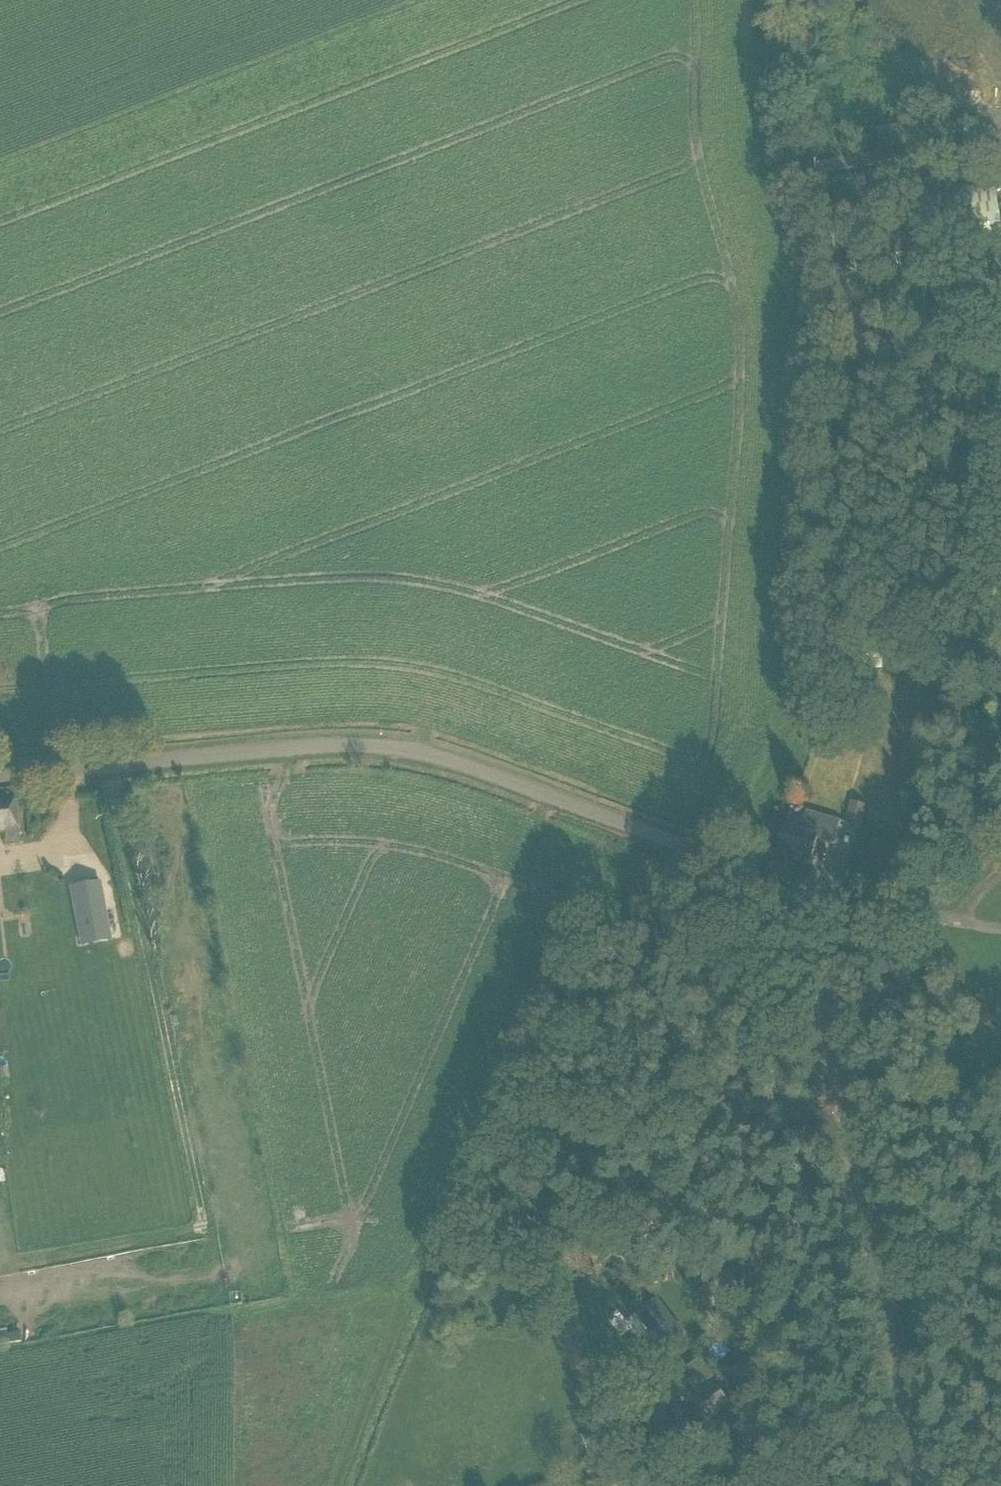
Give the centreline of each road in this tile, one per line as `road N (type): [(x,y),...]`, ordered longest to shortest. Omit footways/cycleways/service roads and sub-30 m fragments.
road 1 (residential): [(918,1485),(817,954),(789,906),(722,860),(422,753),(368,744),(0,775)]

